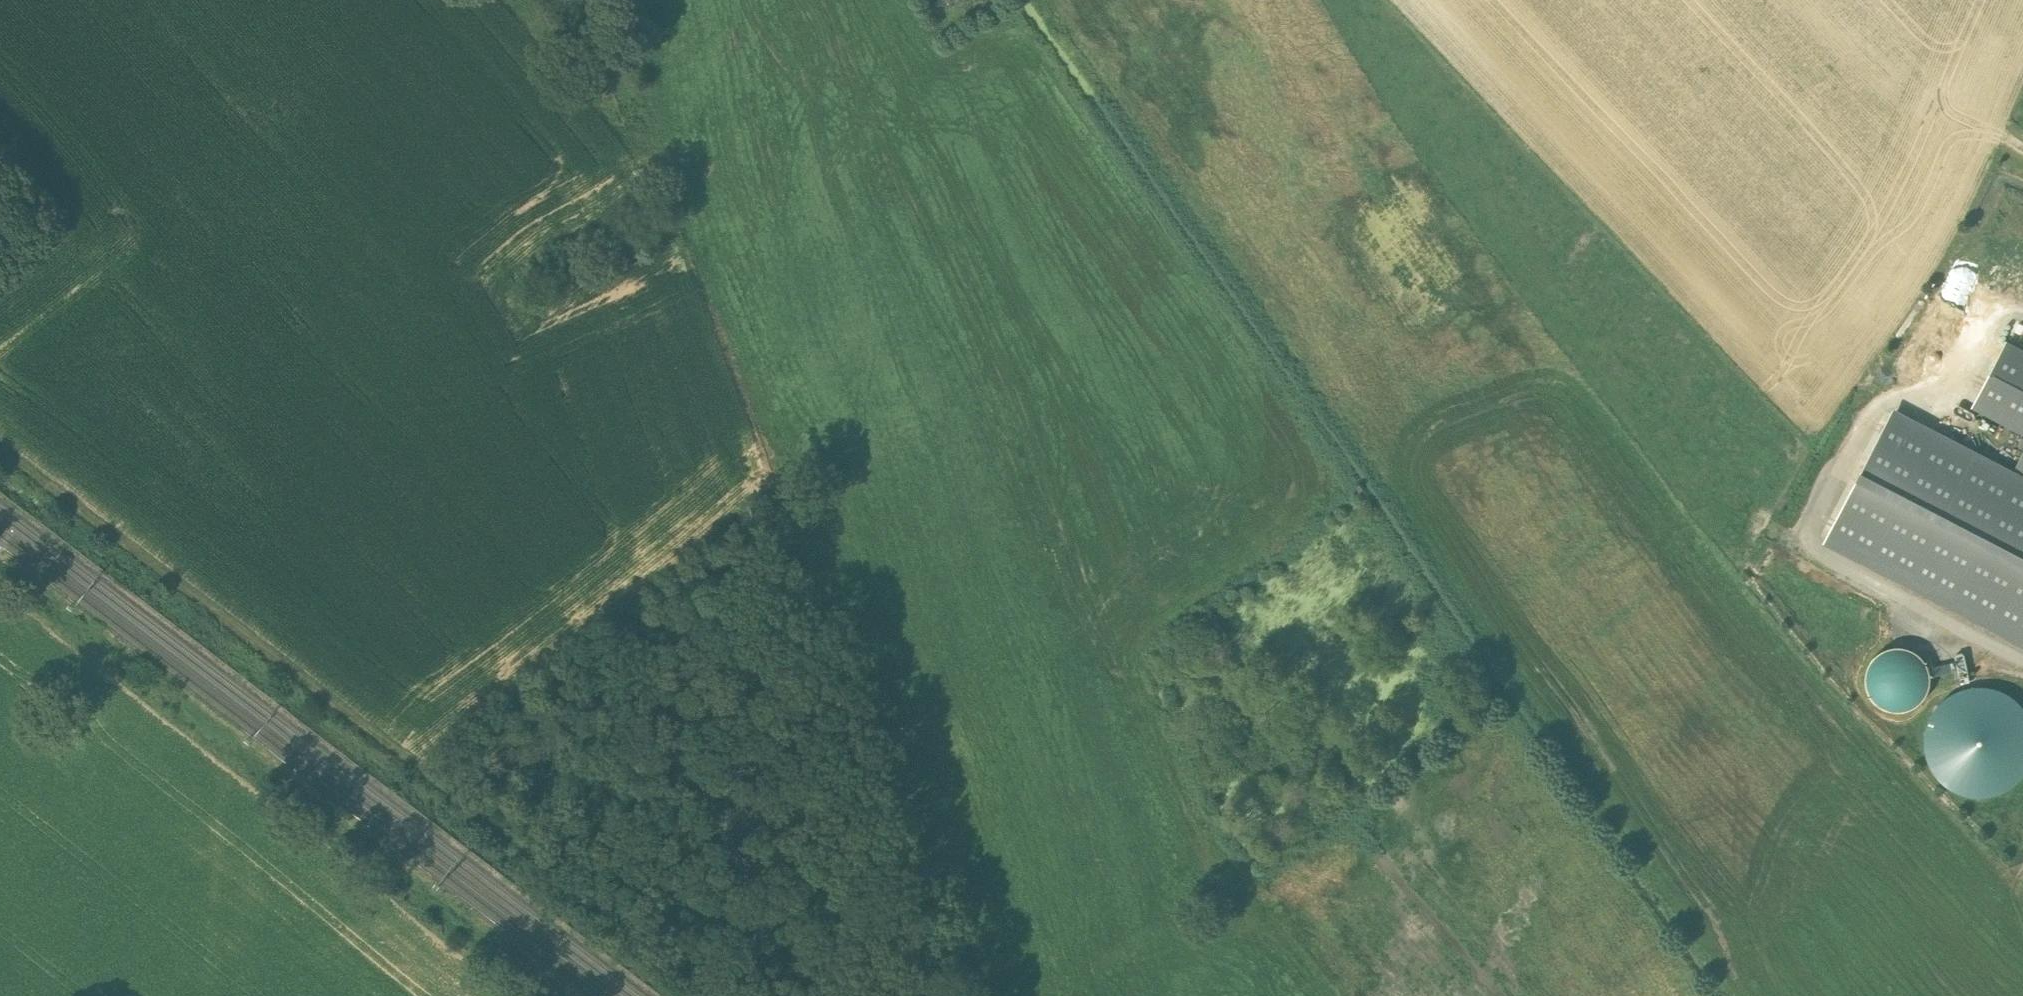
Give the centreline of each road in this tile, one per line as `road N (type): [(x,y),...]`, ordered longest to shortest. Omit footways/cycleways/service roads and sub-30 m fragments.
road 1 (track): [(0,453),(404,759)]

